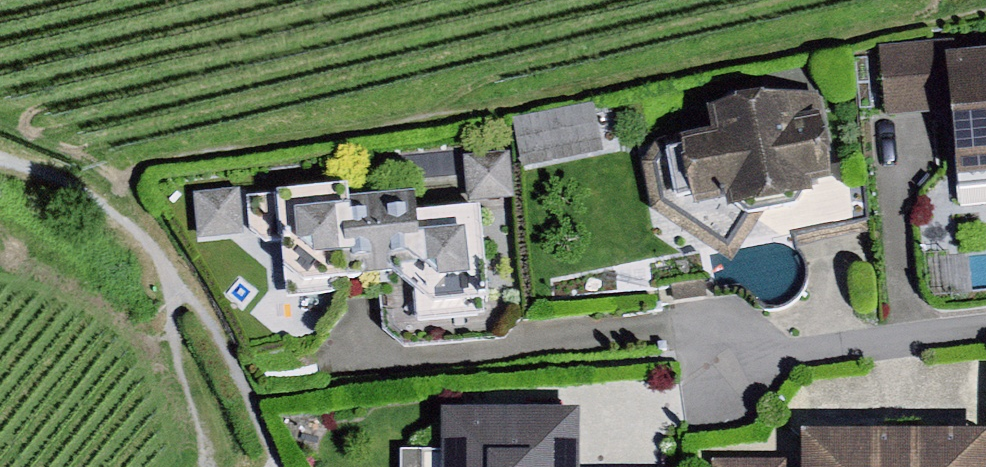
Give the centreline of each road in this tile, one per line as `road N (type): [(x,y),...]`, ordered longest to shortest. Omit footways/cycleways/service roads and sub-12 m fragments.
road 1 (residential): [(985,331),(712,358)]

